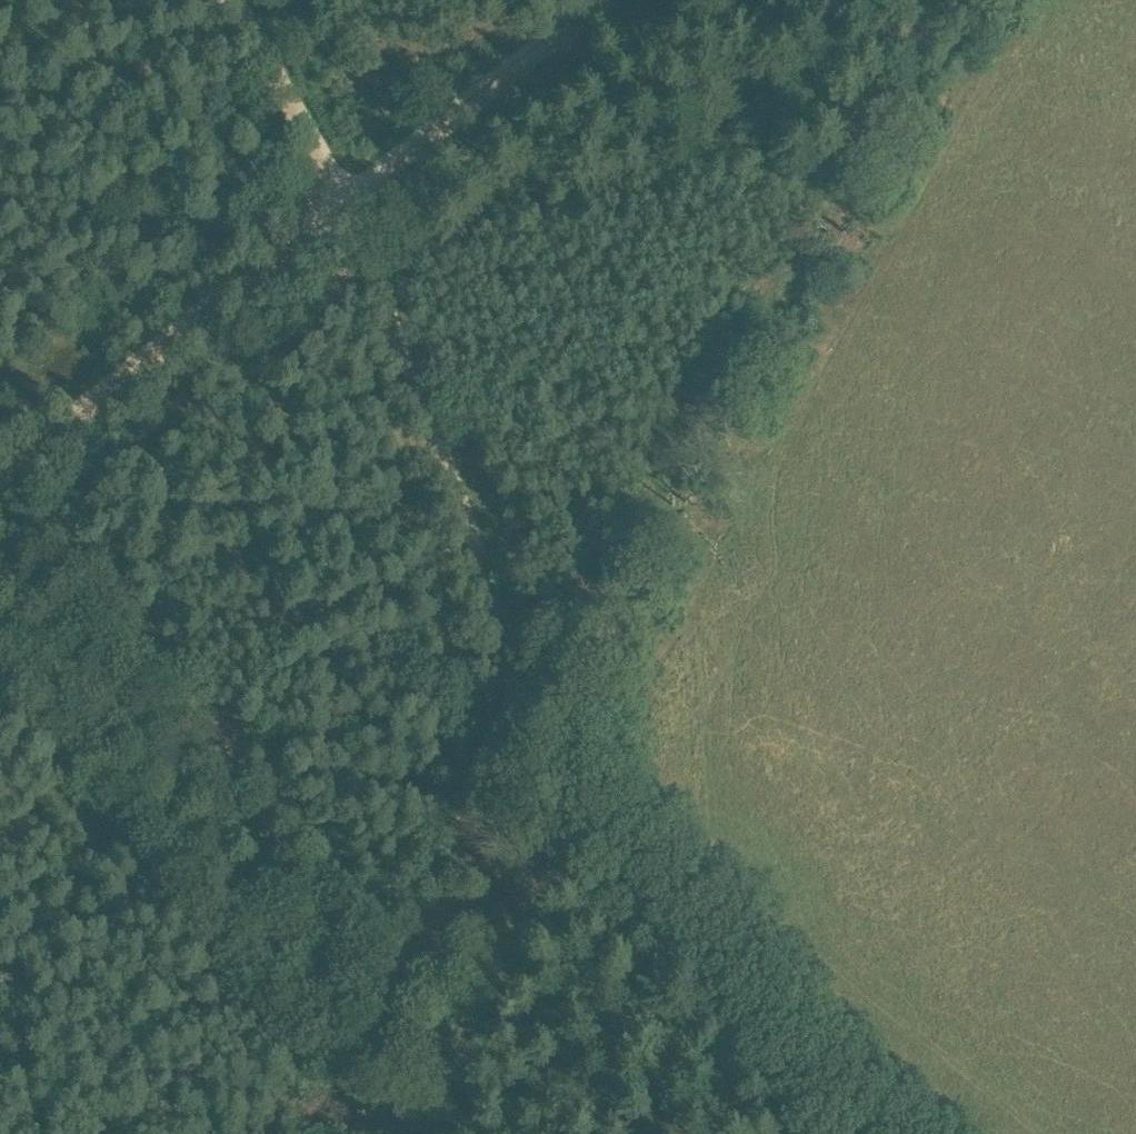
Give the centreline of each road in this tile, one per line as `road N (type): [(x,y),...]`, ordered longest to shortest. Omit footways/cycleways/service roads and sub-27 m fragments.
road 1 (track): [(513,675),(548,639),(584,620),(639,547),(654,455),(883,117),(948,0)]
road 2 (track): [(0,578),(373,1031)]
road 3 (track): [(513,675),(540,763),(574,820),(785,1085),(834,1133)]
road 4 (track): [(325,1133),(485,797),(513,675)]
road 5 (track): [(344,209),(513,675)]
road 6 (track): [(0,482),(344,209)]
road 7 (track): [(344,209),(605,0)]
road 8 (track): [(223,0),(344,209)]

